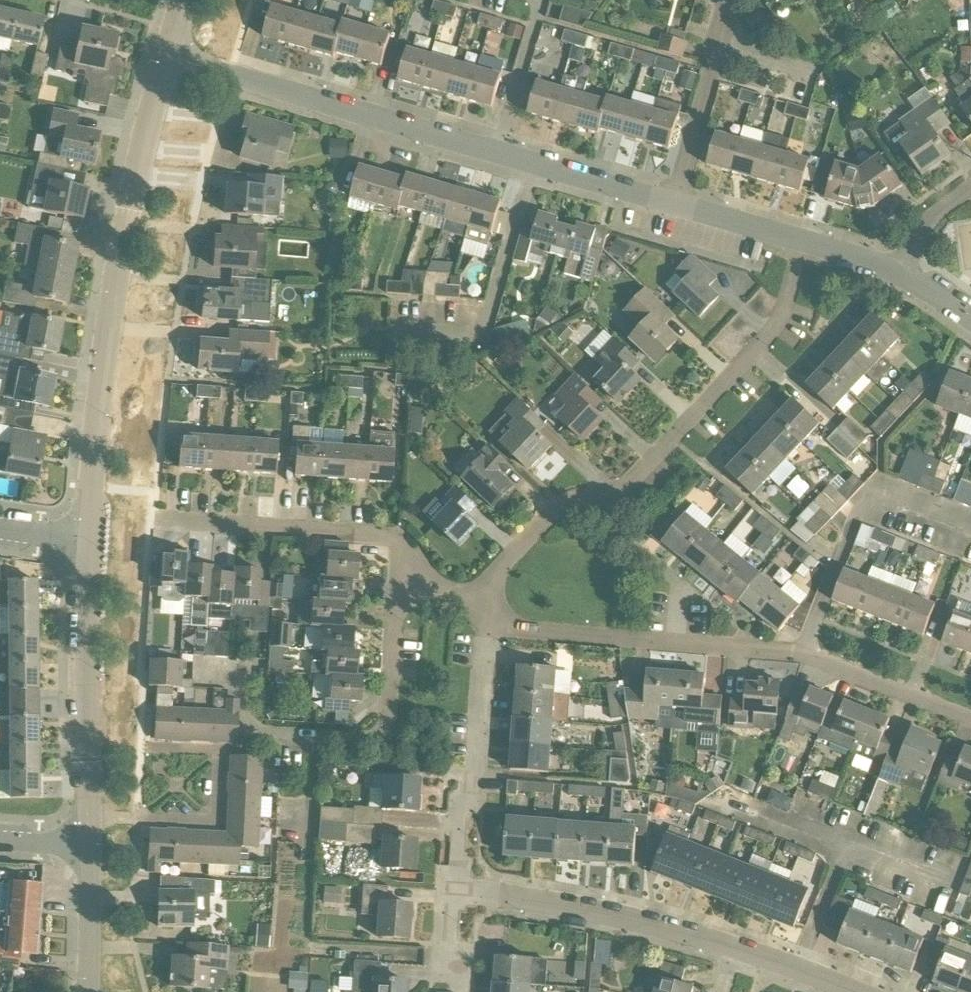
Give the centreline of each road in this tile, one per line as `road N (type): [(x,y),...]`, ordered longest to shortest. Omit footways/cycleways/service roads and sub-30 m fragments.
road 1 (residential): [(675,204),(166,58)]
road 2 (residential): [(483,599),(496,575),(560,517),(621,503),(766,342),(806,242)]
road 3 (residential): [(90,539),(108,348),(166,58)]
road 4 (residential): [(803,654),(483,632)]
road 5 (residential): [(737,953),(560,909),(447,895)]
road 6 (residential): [(396,581),(395,554),(376,535),(149,525)]
road 7 (residential): [(87,817),(90,539)]
road 8 (residential): [(803,654),(864,499),(970,532)]
road 9 (residential): [(447,895),(452,821),(471,781),(483,632)]
road 10 (residential): [(87,817),(211,821),(220,810),(220,754),(149,747)]
road 11 (residential): [(396,581),(388,739),(316,734)]
road 12 (residential): [(675,204),(730,0)]
road 13 (residential): [(970,720),(803,654)]
road 14 (residential): [(316,734),(258,730),(246,710),(246,676),(212,672)]
road 15 (residential): [(87,991),(89,850)]
road 16 (residential): [(806,242),(675,204)]
road 17 (residential): [(851,991),(737,953)]

